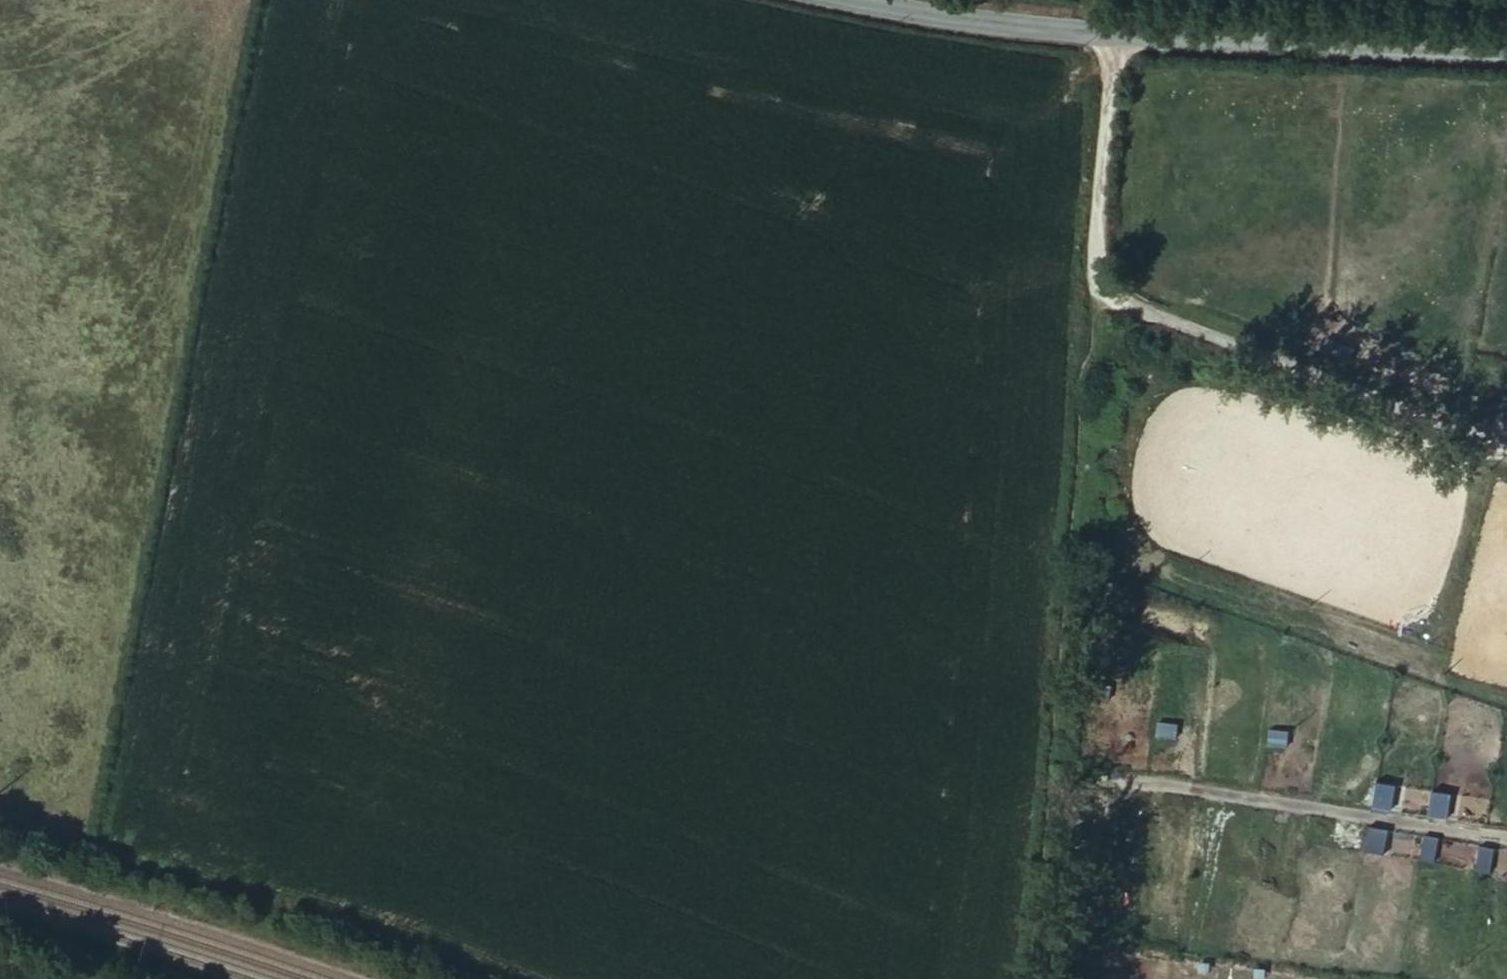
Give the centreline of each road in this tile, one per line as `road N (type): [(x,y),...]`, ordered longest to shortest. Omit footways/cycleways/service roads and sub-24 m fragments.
road 1 (tertiary): [(1506,61),(1113,41),(907,19),(826,0)]
road 2 (track): [(1095,278),(1120,307),(1506,451)]
road 3 (track): [(1095,278),(1113,41)]

